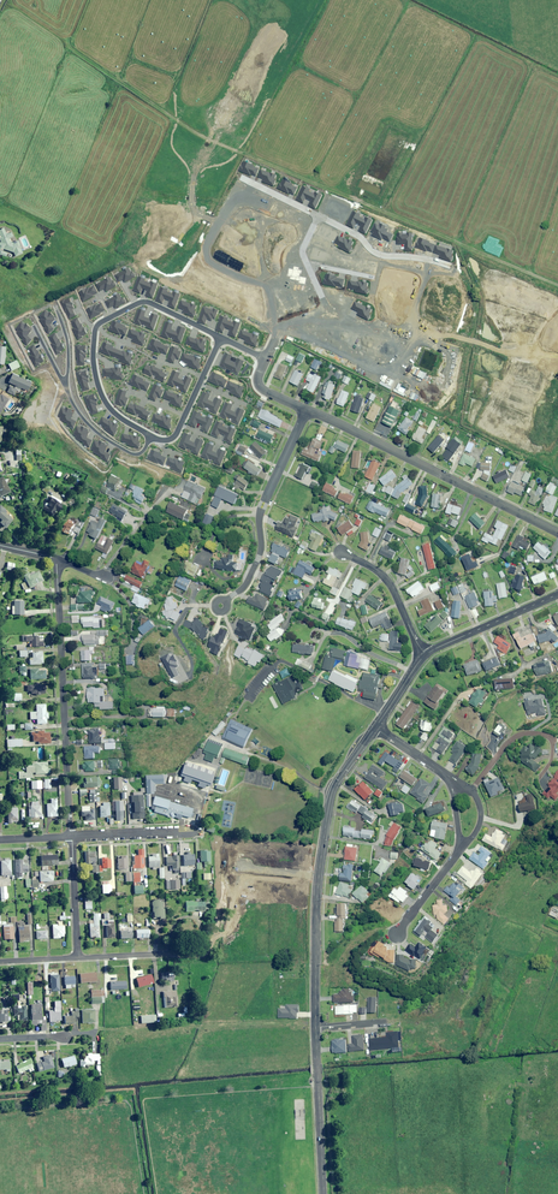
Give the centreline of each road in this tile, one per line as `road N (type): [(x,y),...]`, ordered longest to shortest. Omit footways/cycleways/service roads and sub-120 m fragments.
road 1 (tertiary): [(376,727),(330,800),(318,887),(316,1027)]
road 2 (residential): [(306,410),(557,533)]
road 3 (residential): [(56,559),(71,836)]
road 4 (residential): [(221,337),(148,302),(97,325),(99,390),(115,413),(150,437)]
road 5 (residential): [(221,605),(247,583),(258,558),(261,508),(306,410)]
road 6 (tertiary): [(316,1027),(323,1193)]
road 7 (residential): [(471,790),(506,744),(526,734),(553,742),(540,777)]
road 8 (residential): [(319,216),(378,254),(451,266)]
road 9 (tertiary): [(557,594),(426,654)]
road 10 (residential): [(342,552),(387,580),(426,654)]
road 11 (residential): [(71,836),(199,833)]
road 12 (residential): [(150,437),(135,455),(113,443),(87,423),(65,385)]
road 13 (residential): [(71,836),(78,958)]

